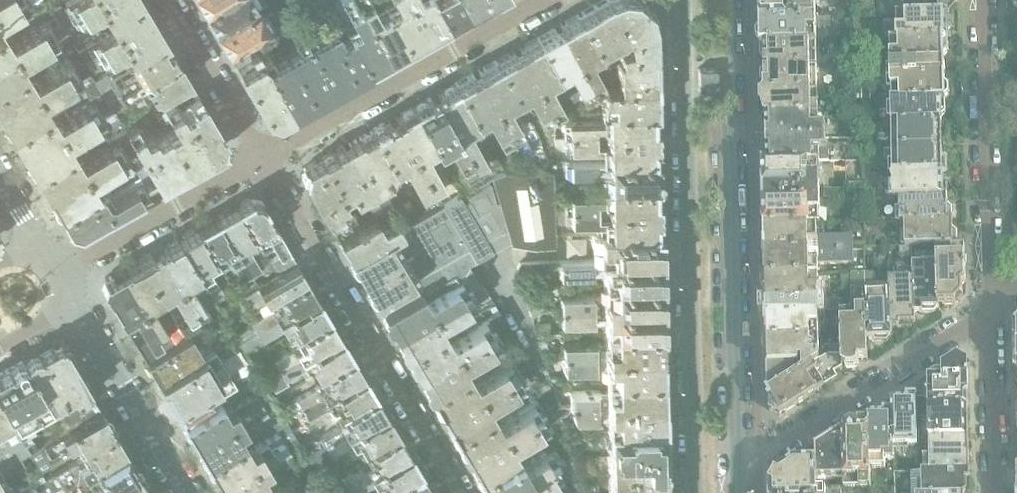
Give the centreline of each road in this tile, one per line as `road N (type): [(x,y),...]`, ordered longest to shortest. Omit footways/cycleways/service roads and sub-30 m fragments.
road 1 (tertiary): [(685,0),(695,492)]
road 2 (tertiary): [(740,456),(728,0)]
road 3 (residential): [(260,158),(461,492)]
road 4 (residential): [(546,0),(260,158)]
road 5 (residential): [(984,0),(994,307)]
road 6 (residential): [(740,456),(779,445),(994,307)]
road 7 (residential): [(57,273),(260,158)]
road 8 (residential): [(76,305),(187,492)]
road 9 (residential): [(994,307),(997,492)]
road 10 (residential): [(167,0),(260,158)]

